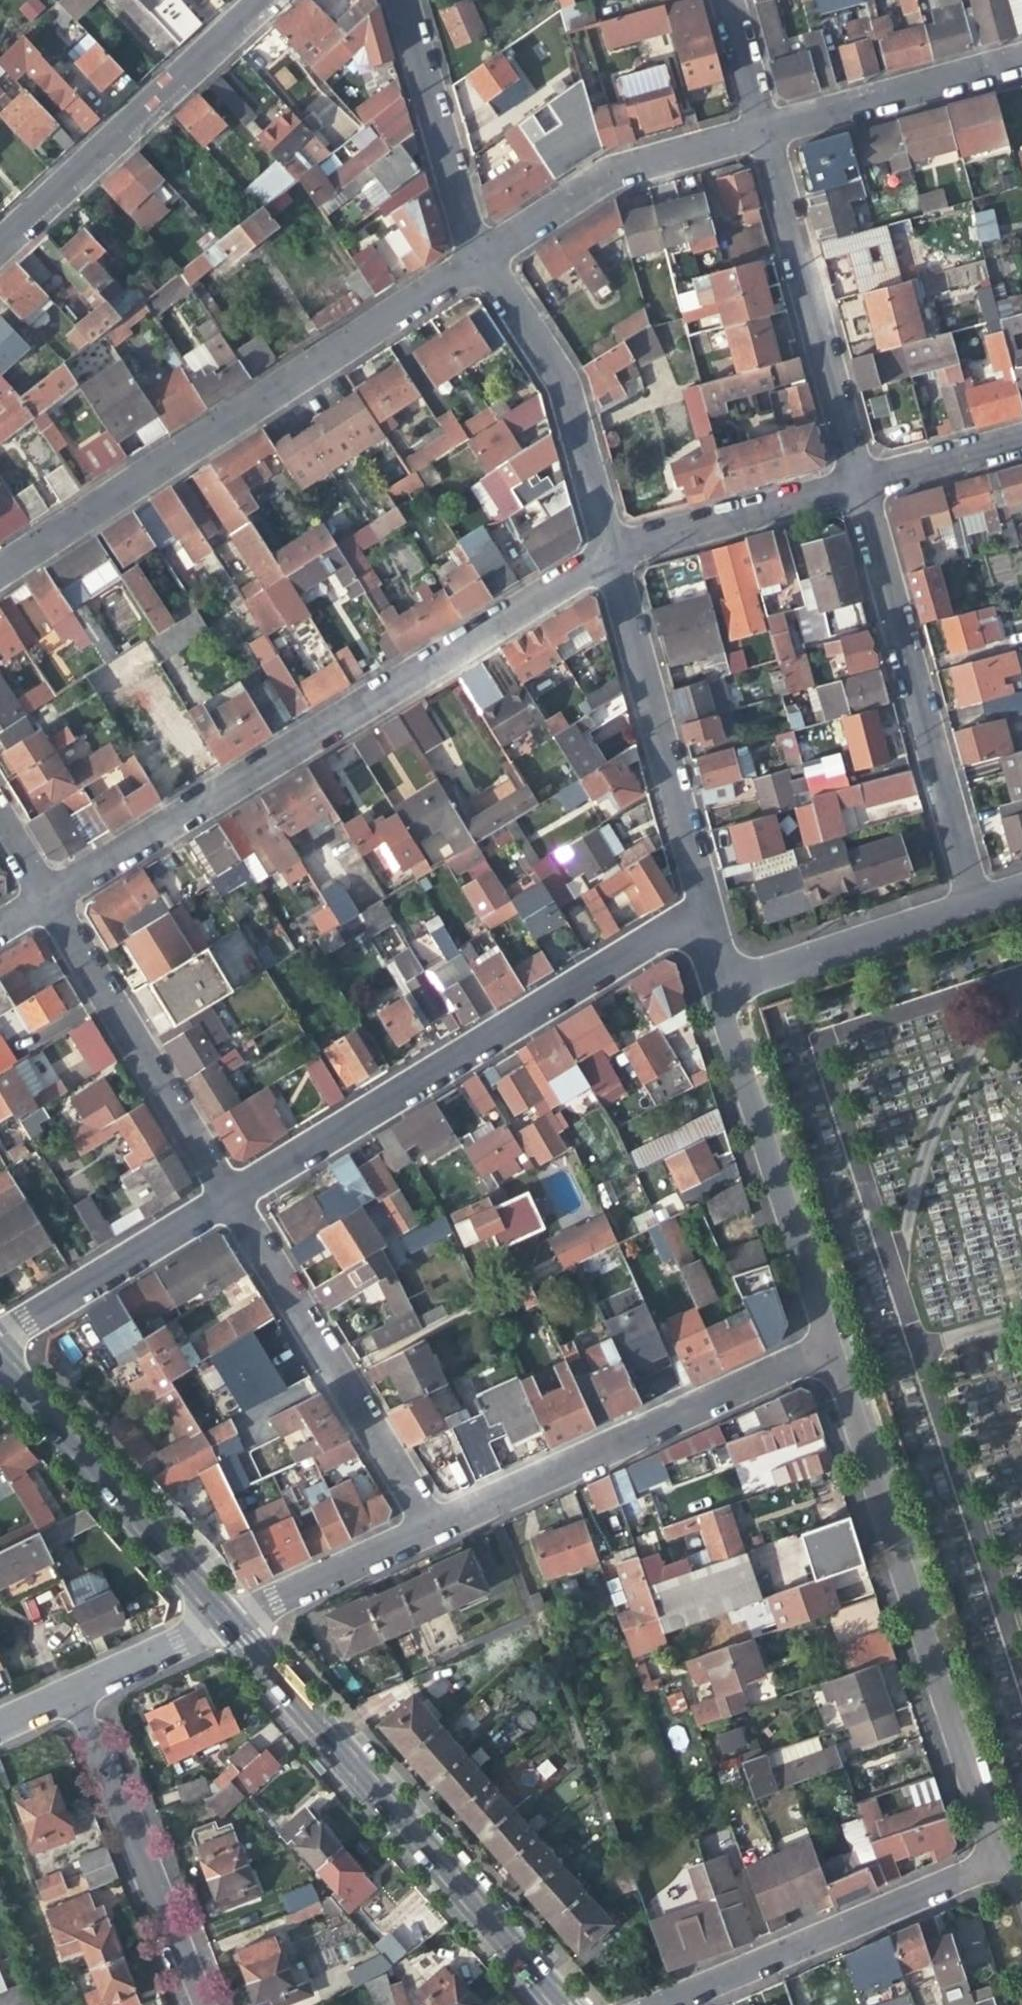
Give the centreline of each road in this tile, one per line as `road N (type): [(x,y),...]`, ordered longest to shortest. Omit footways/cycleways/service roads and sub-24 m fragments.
road 1 (residential): [(47,894),(610,556)]
road 2 (residential): [(481,264),(0,566)]
road 3 (residential): [(229,1196),(700,916)]
road 4 (residential): [(992,1860),(820,1341)]
road 5 (residential): [(227,1623),(559,2004)]
road 6 (residential): [(430,1529),(820,1341)]
road 7 (residential): [(965,904),(862,487)]
road 8 (residential): [(430,1529),(229,1196)]
road 9 (residential): [(862,487),(752,129)]
road 10 (residential): [(820,1341),(716,984)]
road 11 (residential): [(700,916),(610,556)]
road 12 (residential): [(663,2004),(992,1860)]
road 13 (residential): [(229,1196),(47,894)]
road 14 (residential): [(0,1360),(227,1623)]
road 15 (residential): [(0,236),(249,0)]
road 16 (residential): [(72,1688),(195,2004)]
road 17 (residential): [(610,556),(566,383),(481,264)]
road 18 (residential): [(752,129),(604,167),(481,264)]
road 19 (residential): [(1021,53),(752,129)]
road 20 (residential): [(481,264),(397,0)]
road 21 (residential): [(0,1338),(229,1196)]
road 22 (residential): [(965,904),(716,984)]
road 23 (residential): [(610,556),(862,487)]
road 24 (residential): [(227,1623),(430,1529)]
road 25 (residential): [(862,487),(881,473),(1021,435)]
road 26 (residential): [(72,1688),(227,1623)]
road 27 (residential): [(752,129),(719,0)]

